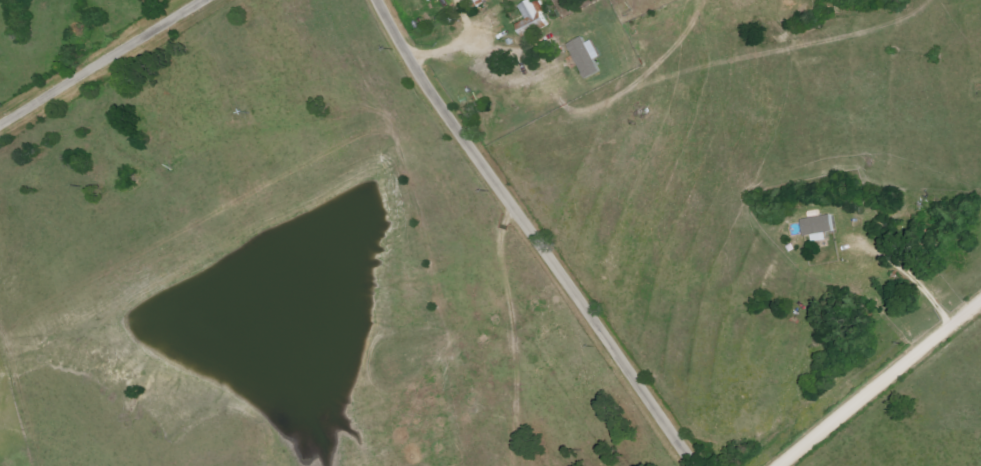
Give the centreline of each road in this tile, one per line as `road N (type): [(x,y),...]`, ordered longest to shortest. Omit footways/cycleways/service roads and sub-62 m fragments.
road 1 (residential): [(699,465),(487,166),(385,0)]
road 2 (residential): [(783,465),(980,303)]
road 3 (residential): [(207,0),(0,125)]

